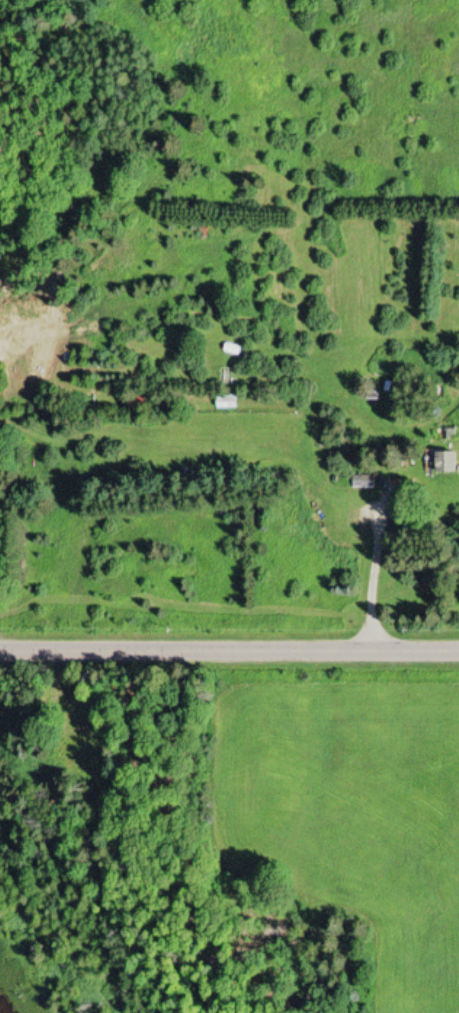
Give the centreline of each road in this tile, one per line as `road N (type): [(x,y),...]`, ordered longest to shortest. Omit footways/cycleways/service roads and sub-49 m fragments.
road 1 (residential): [(458,655),(0,655)]

